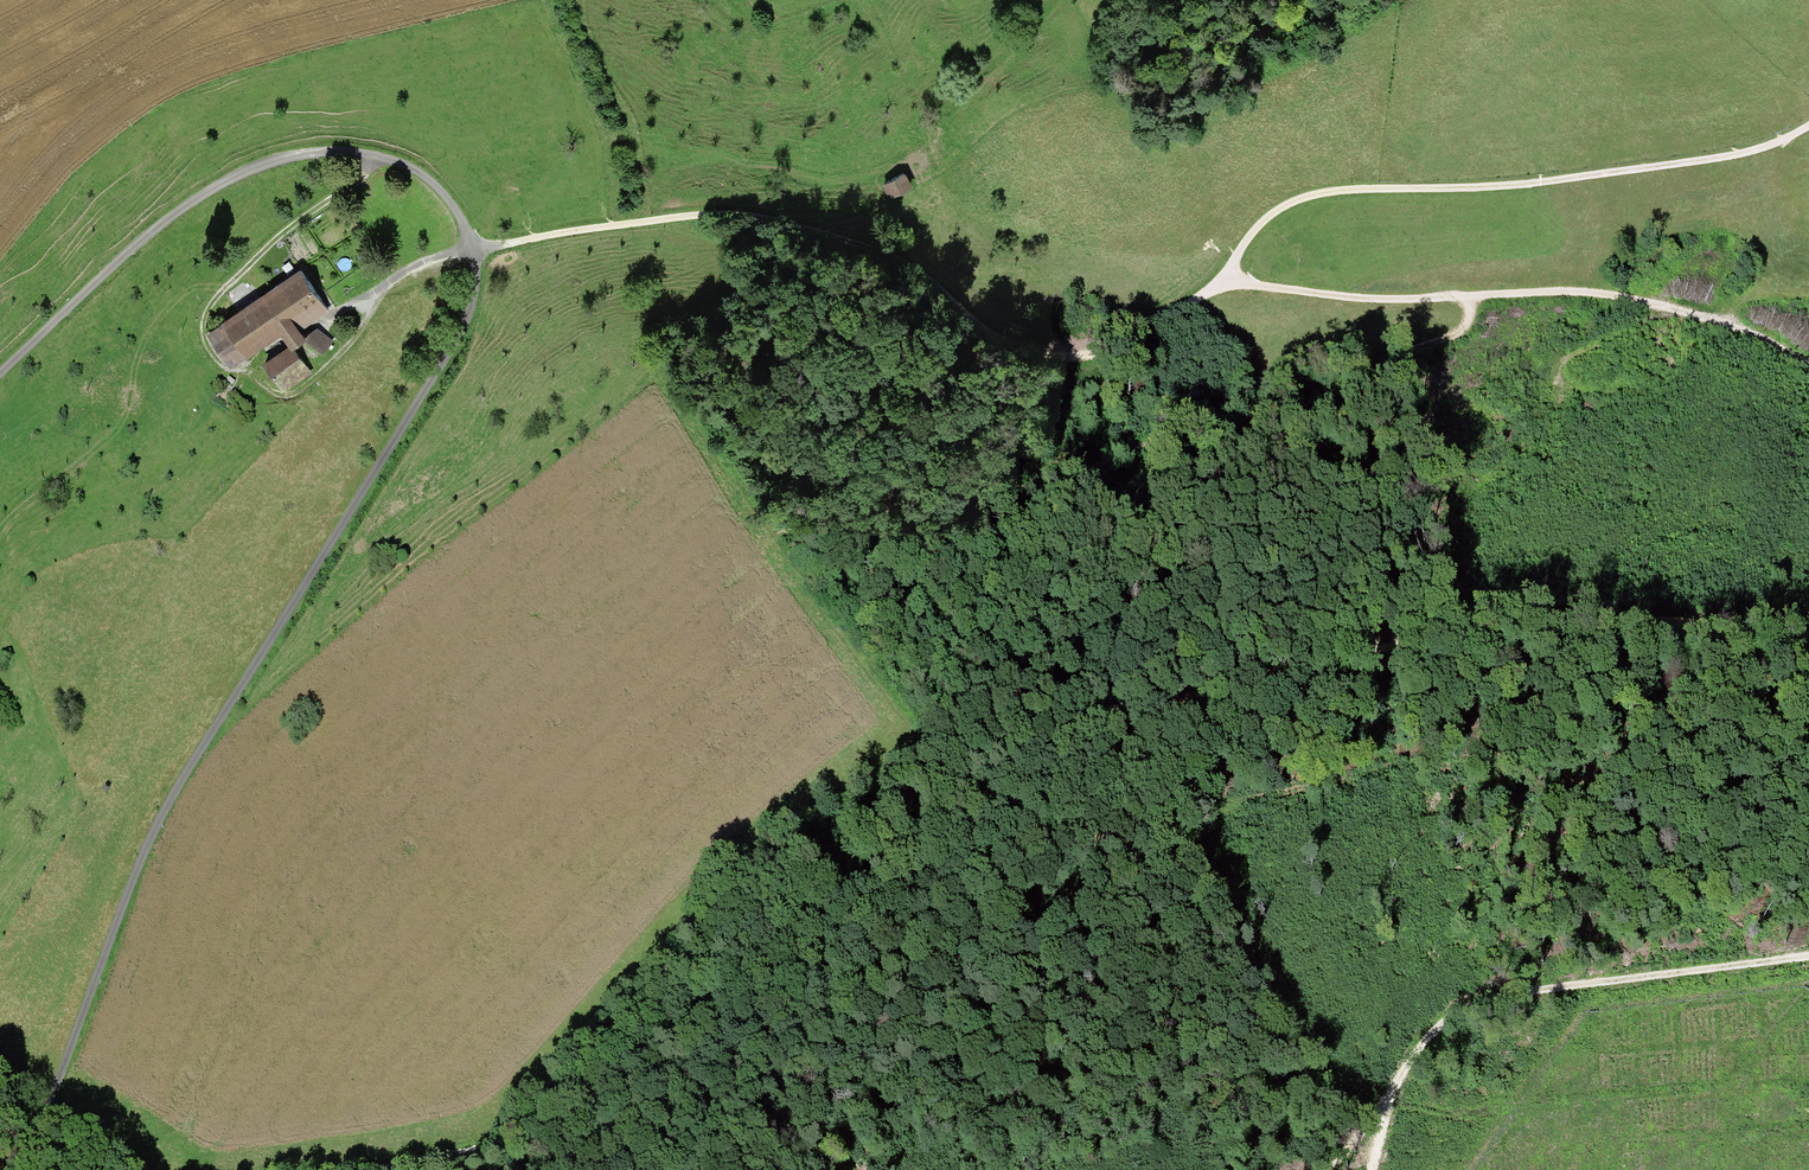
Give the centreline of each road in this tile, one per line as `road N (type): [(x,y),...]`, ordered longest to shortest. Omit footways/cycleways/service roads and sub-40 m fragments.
road 1 (track): [(1808,129),(1770,147),(1558,182),(1343,187),(1283,203),(1225,276),(1189,307),(1093,353),(1038,356),(984,327),(919,267),(877,244),(820,221),(768,216),(650,222),(473,251),(424,266),(236,369)]
road 2 (track): [(22,1169),(167,801),(458,340),(474,302),(473,251),(436,190),(403,163),(323,152),(278,160),(207,191),(142,238),(0,372)]
road 3 (track): [(473,1153),(744,987),(868,876),(1068,741),(1276,670),(1455,629),(1607,618),(1746,623),(1808,637)]
road 4 (track): [(1808,927),(1729,864),(1635,806),(1553,778),(1460,766),(1375,773),(1025,850),(954,874),(900,906),(854,920),(814,918)]
road 5 (track): [(1468,299),(1463,331),(1321,379),(1221,431),(1155,443),(1057,481),(774,535)]
road 6 (track): [(1808,361),(1702,315),(1630,297),(1554,291),(1468,299),(1294,289),(1225,276)]
road 7 (track): [(1233,802),(1216,833),(834,1142)]
road 8 (track): [(379,158),(207,300),(203,335),(222,365),(286,398),(330,367),(383,288)]
road 9 (track): [(1808,959),(1491,996),(1439,1028),(1391,1092)]

